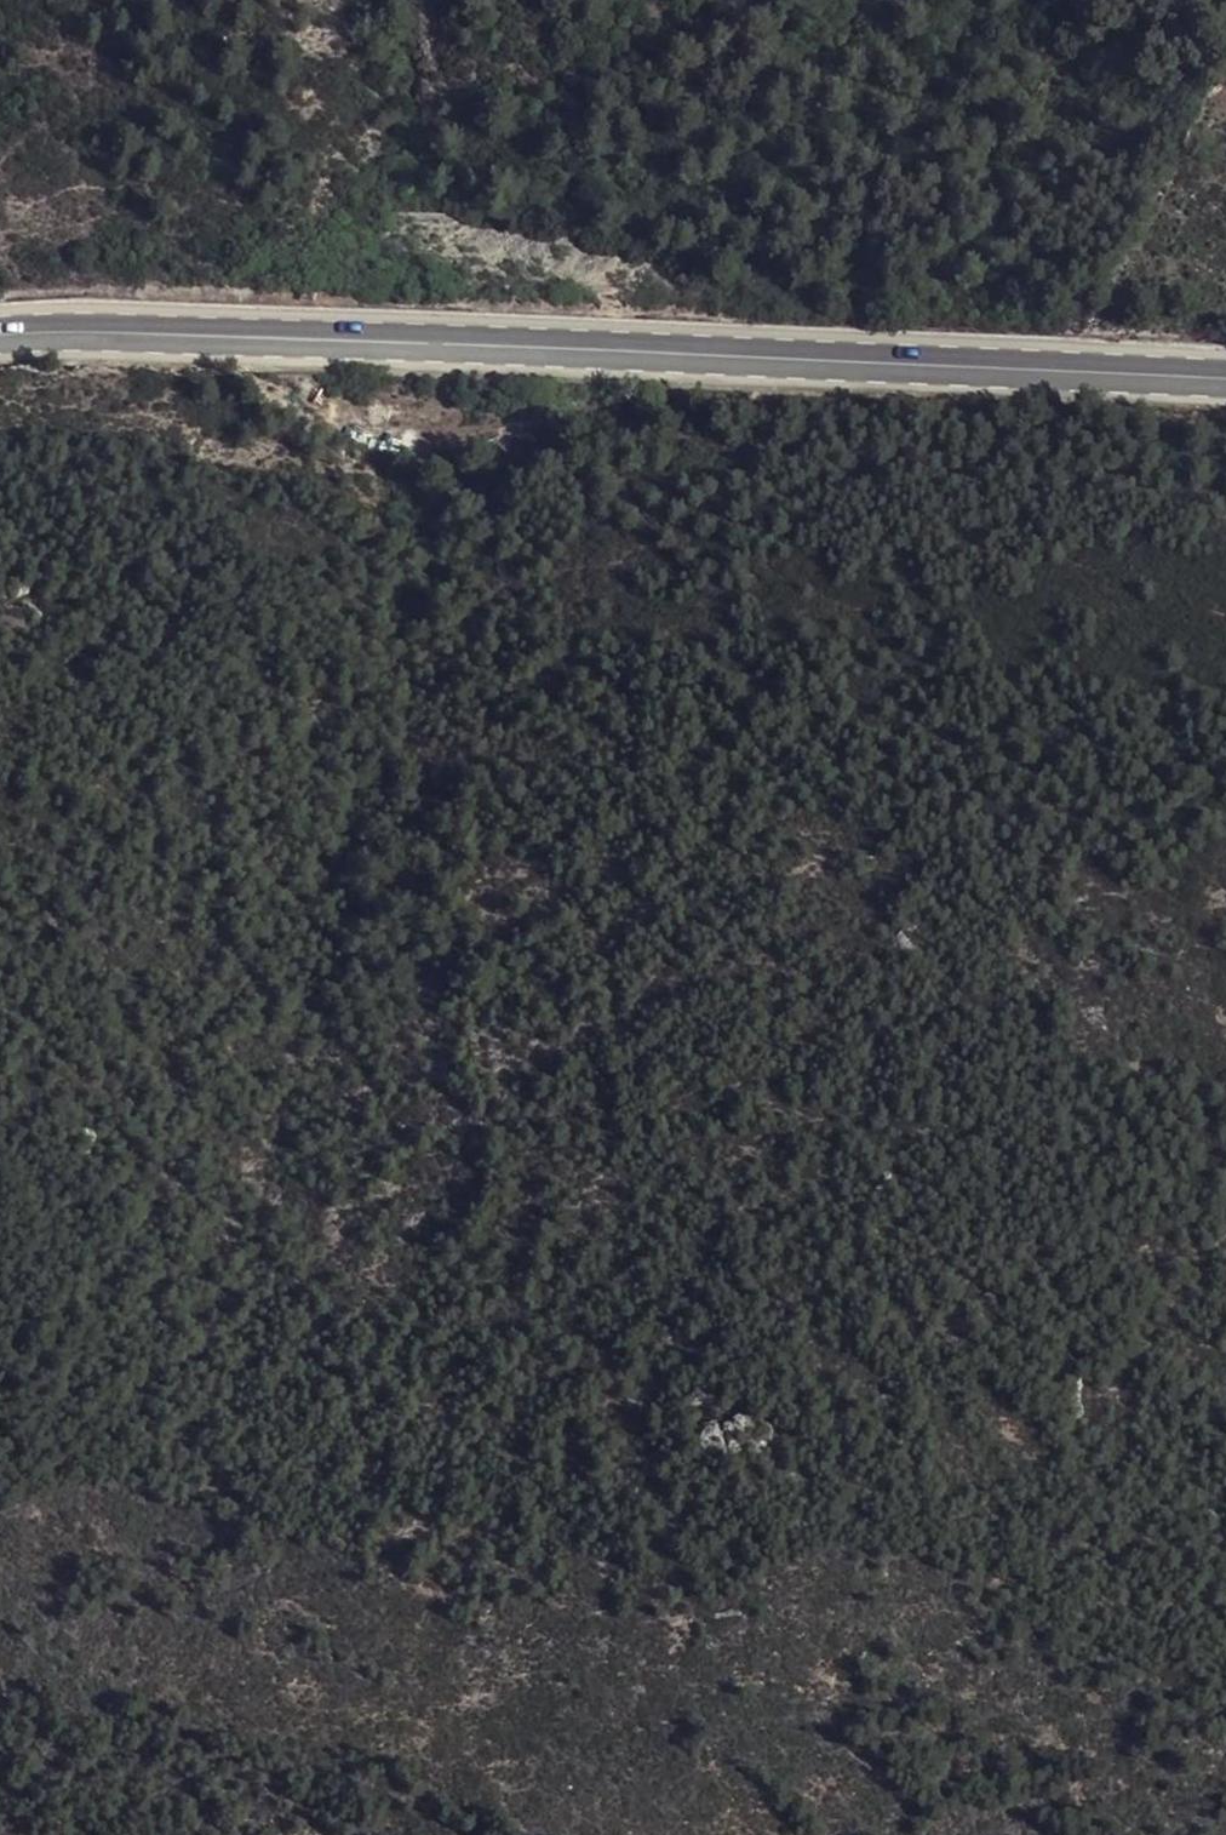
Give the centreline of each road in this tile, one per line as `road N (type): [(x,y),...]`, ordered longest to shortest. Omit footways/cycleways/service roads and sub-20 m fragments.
road 1 (primary): [(0,342),(119,335),(1225,380)]

